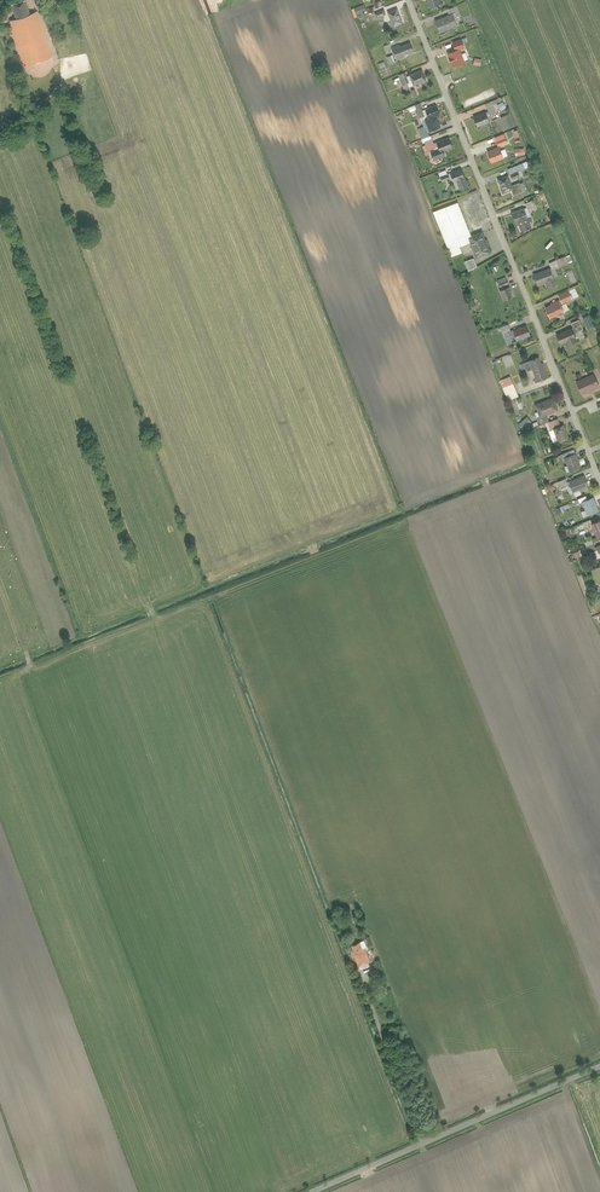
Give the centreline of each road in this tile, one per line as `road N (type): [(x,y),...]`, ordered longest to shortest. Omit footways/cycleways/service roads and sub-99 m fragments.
road 1 (residential): [(409,0),(599,475)]
road 2 (tertiary): [(310,1191),(599,1065)]

